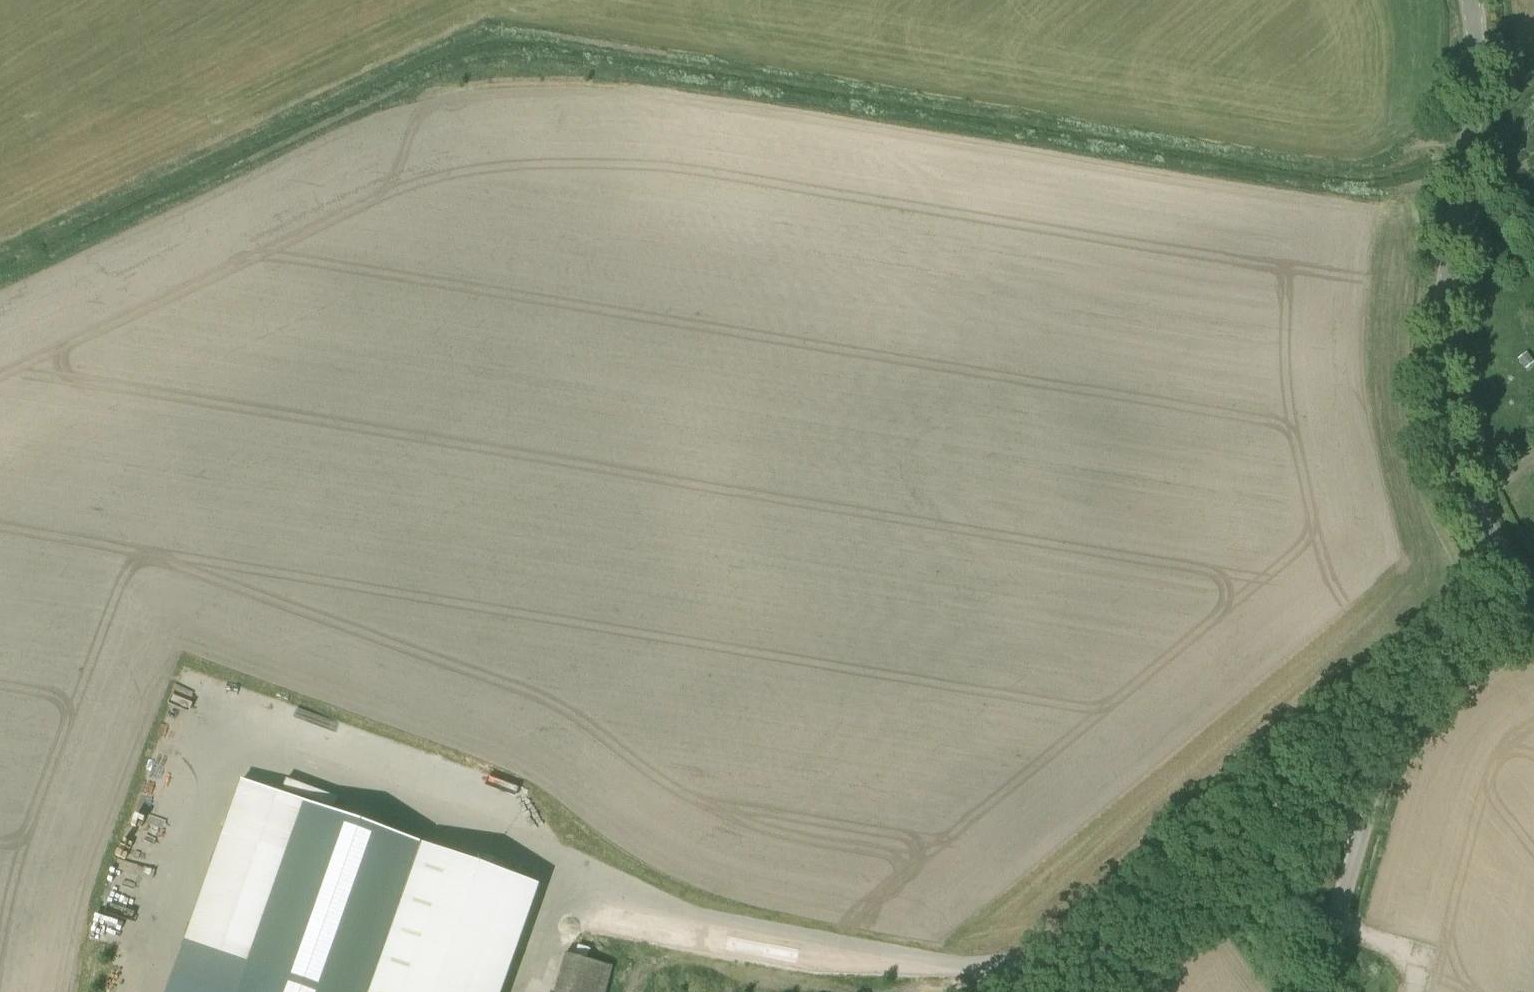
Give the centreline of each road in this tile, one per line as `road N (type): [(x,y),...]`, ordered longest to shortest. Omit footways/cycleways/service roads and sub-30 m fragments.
road 1 (tertiary): [(1532,604),(1478,523),(1441,435),(1437,334),(1477,73),(1467,0)]
road 2 (unclassified): [(1315,991),(1394,722),(1532,604)]

